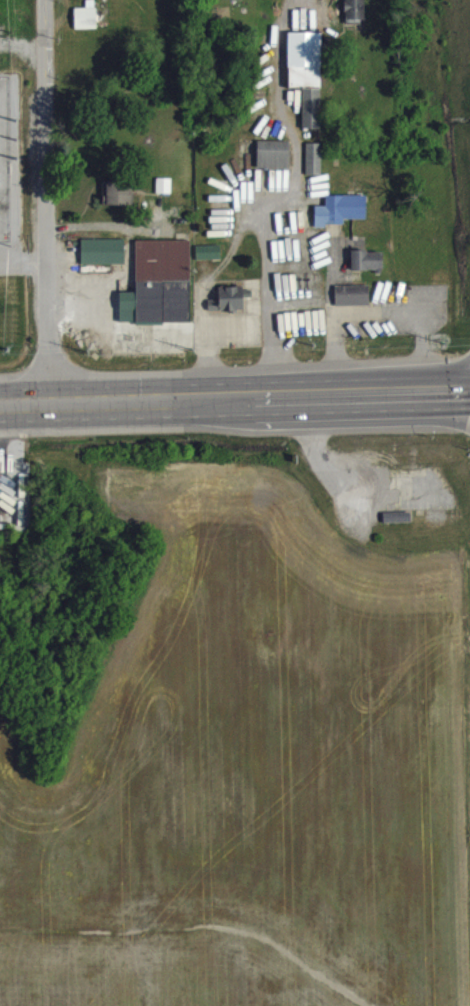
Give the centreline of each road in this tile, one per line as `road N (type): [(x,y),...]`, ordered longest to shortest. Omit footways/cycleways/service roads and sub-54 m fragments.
road 1 (primary): [(469,387),(0,404)]
road 2 (residential): [(45,0),(47,403)]

